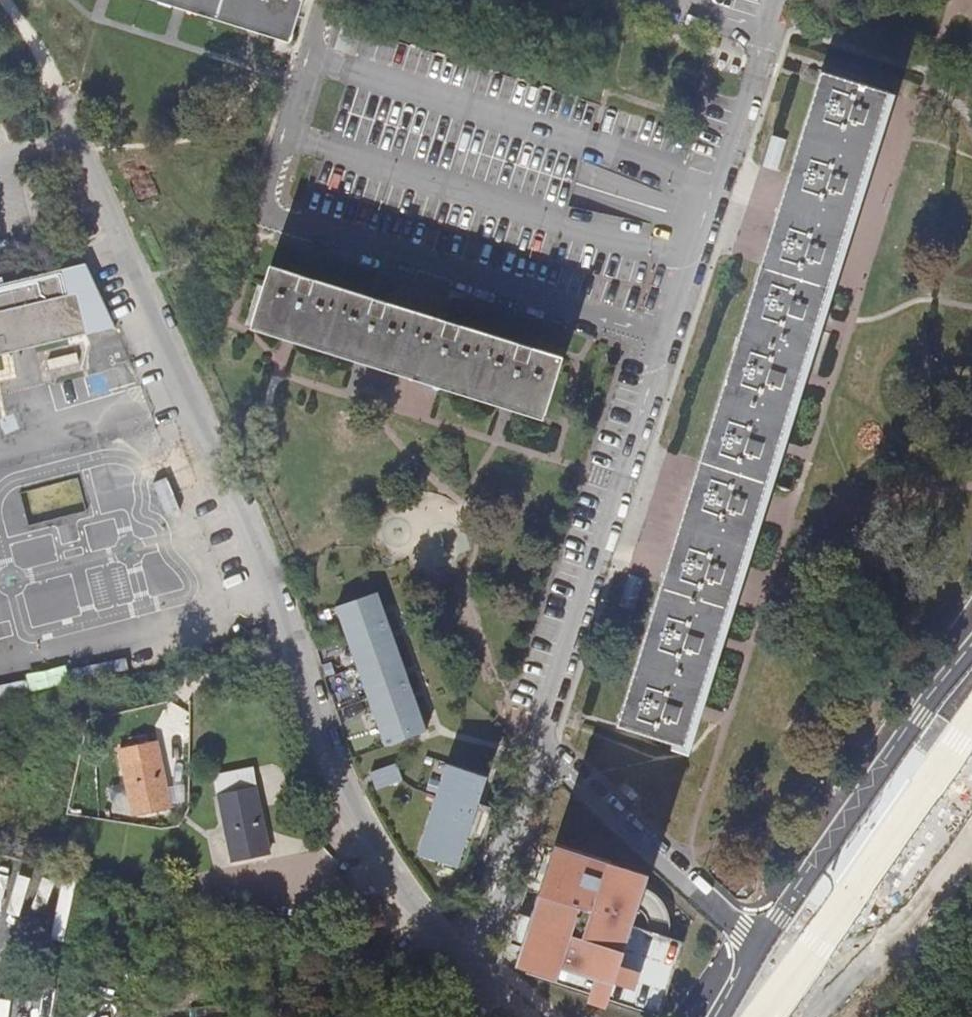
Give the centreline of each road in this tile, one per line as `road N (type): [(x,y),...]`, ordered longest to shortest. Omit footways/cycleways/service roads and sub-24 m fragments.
road 1 (residential): [(469,963),(408,892),(348,788),(258,545),(60,91)]
road 2 (residential): [(325,0),(261,211),(662,343)]
road 3 (residential): [(538,746),(662,343)]
road 4 (secondary): [(971,653),(757,950)]
road 5 (residential): [(662,343),(778,0)]
road 6 (residential): [(757,950),(538,746)]
road 7 (secondary): [(784,1016),(869,935),(971,794)]
road 8 (residential): [(538,746),(469,963)]

